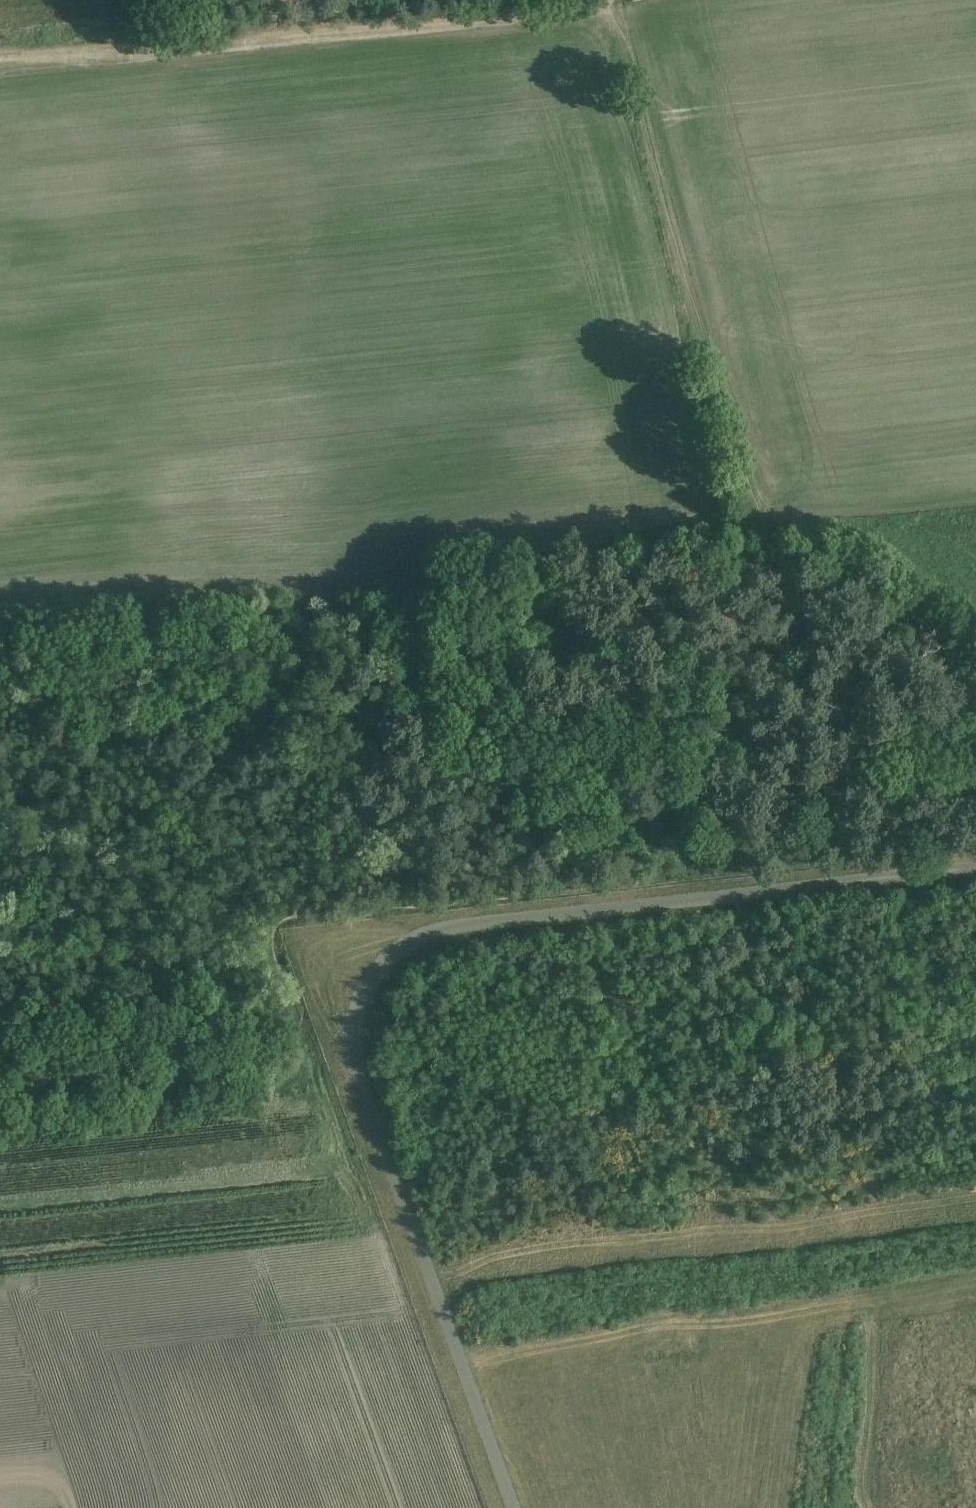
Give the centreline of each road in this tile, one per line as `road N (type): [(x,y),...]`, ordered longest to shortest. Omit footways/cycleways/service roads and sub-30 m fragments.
road 1 (track): [(619,13),(0,72)]

